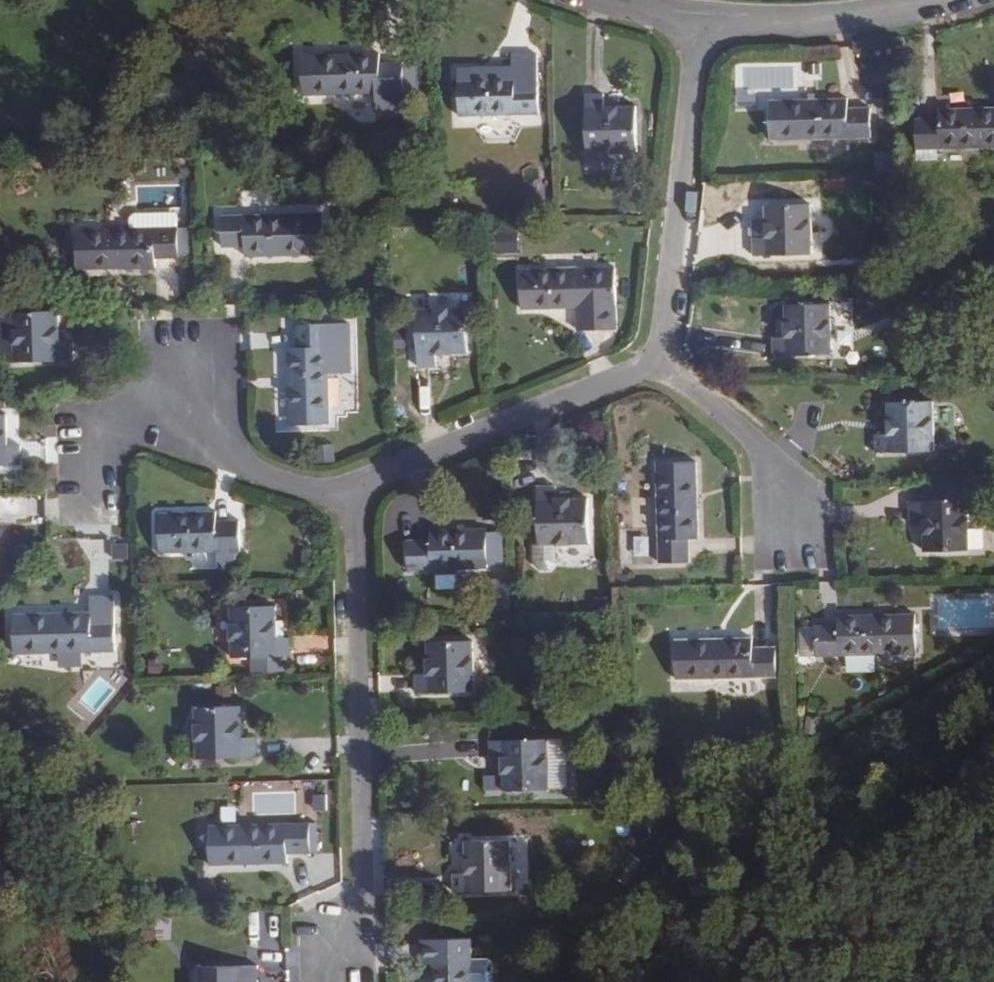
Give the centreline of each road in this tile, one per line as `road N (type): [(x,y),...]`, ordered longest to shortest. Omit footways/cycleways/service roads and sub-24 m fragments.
road 1 (residential): [(351,484),(363,940)]
road 2 (residential): [(657,364),(351,484)]
road 3 (residential): [(699,40),(657,364)]
road 4 (residential): [(974,23),(787,47),(699,40)]
road 5 (residential): [(781,544),(783,477),(657,364)]
road 6 (residential): [(351,484),(310,487),(255,470),(144,408)]
road 7 (residential): [(699,40),(559,0)]

